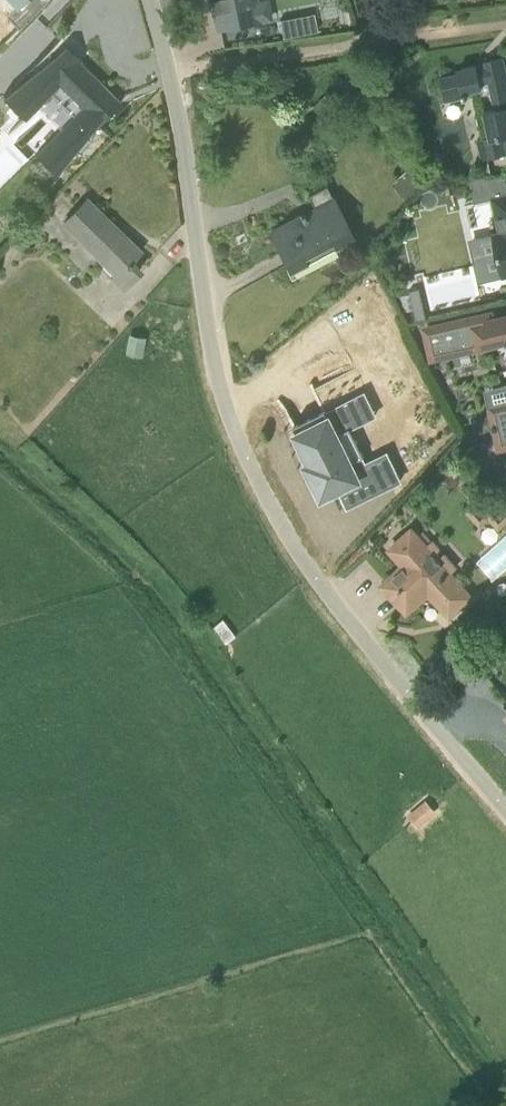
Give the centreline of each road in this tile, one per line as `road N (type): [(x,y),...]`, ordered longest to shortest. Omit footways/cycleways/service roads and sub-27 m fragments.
road 1 (unclassified): [(505,810),(312,573),(239,446),(213,365),(181,134),(146,0)]

